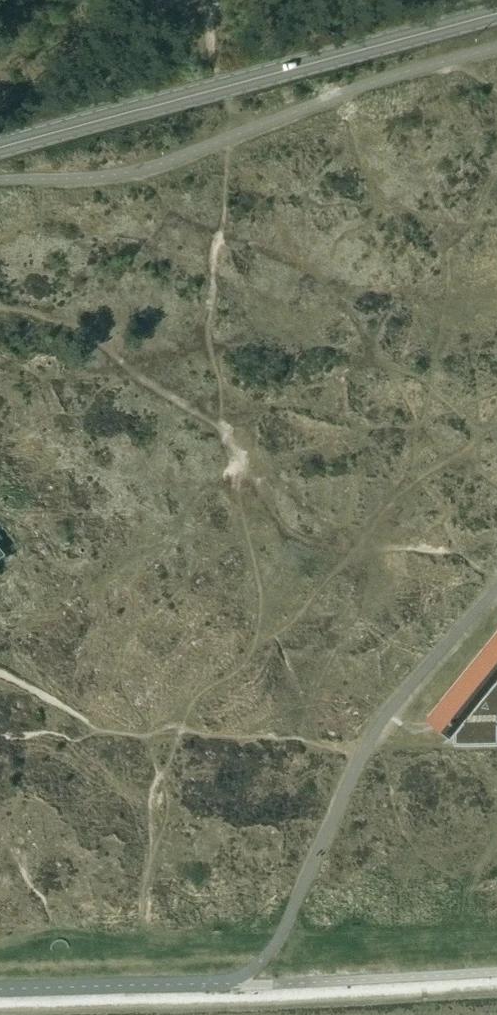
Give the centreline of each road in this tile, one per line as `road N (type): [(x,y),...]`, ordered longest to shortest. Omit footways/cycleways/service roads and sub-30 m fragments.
road 1 (tertiary): [(0,148),(496,14)]

